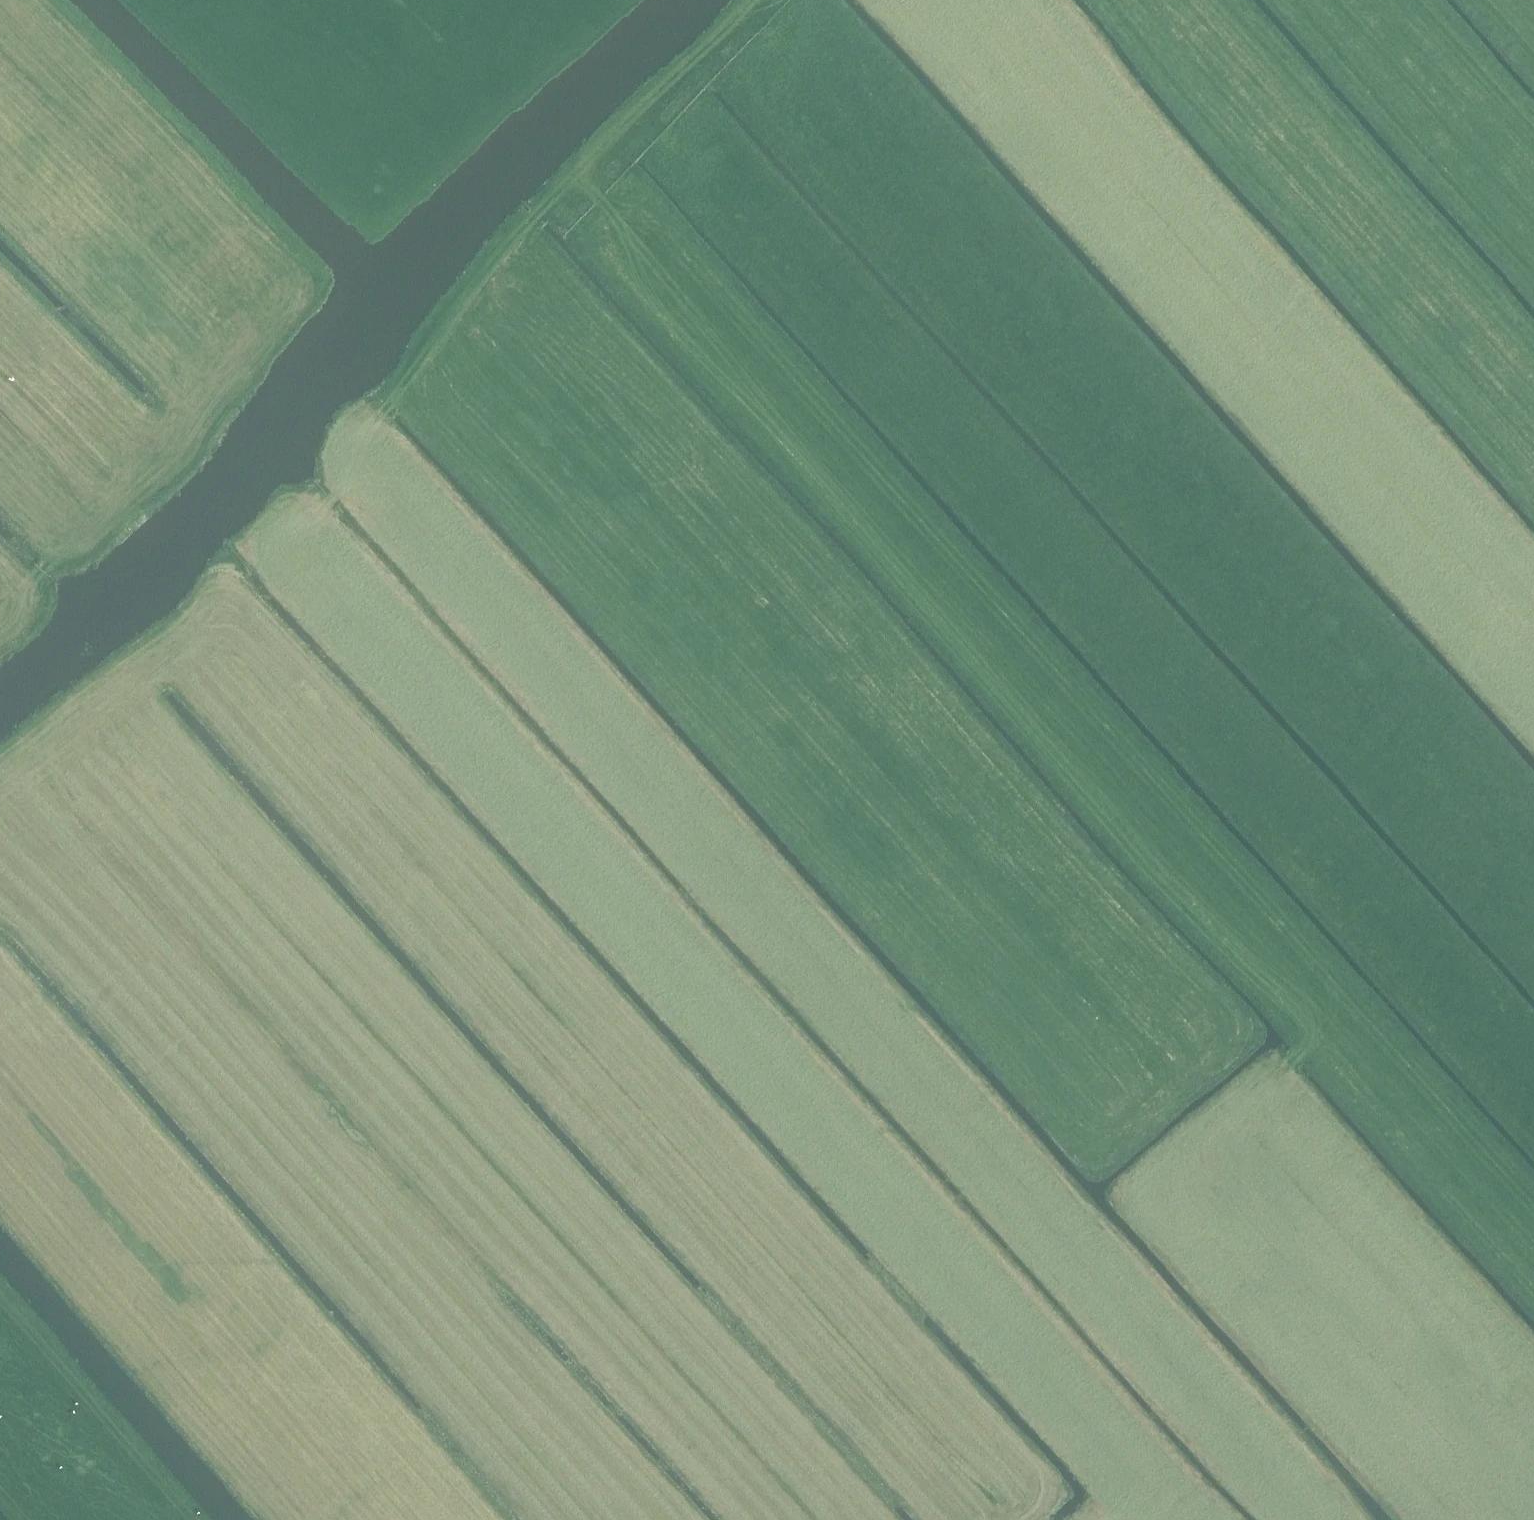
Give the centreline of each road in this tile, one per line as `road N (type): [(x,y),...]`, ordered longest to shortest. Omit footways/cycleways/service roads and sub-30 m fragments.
road 1 (track): [(0,763),(141,658),(347,468),(432,345),(531,230),(767,0)]

